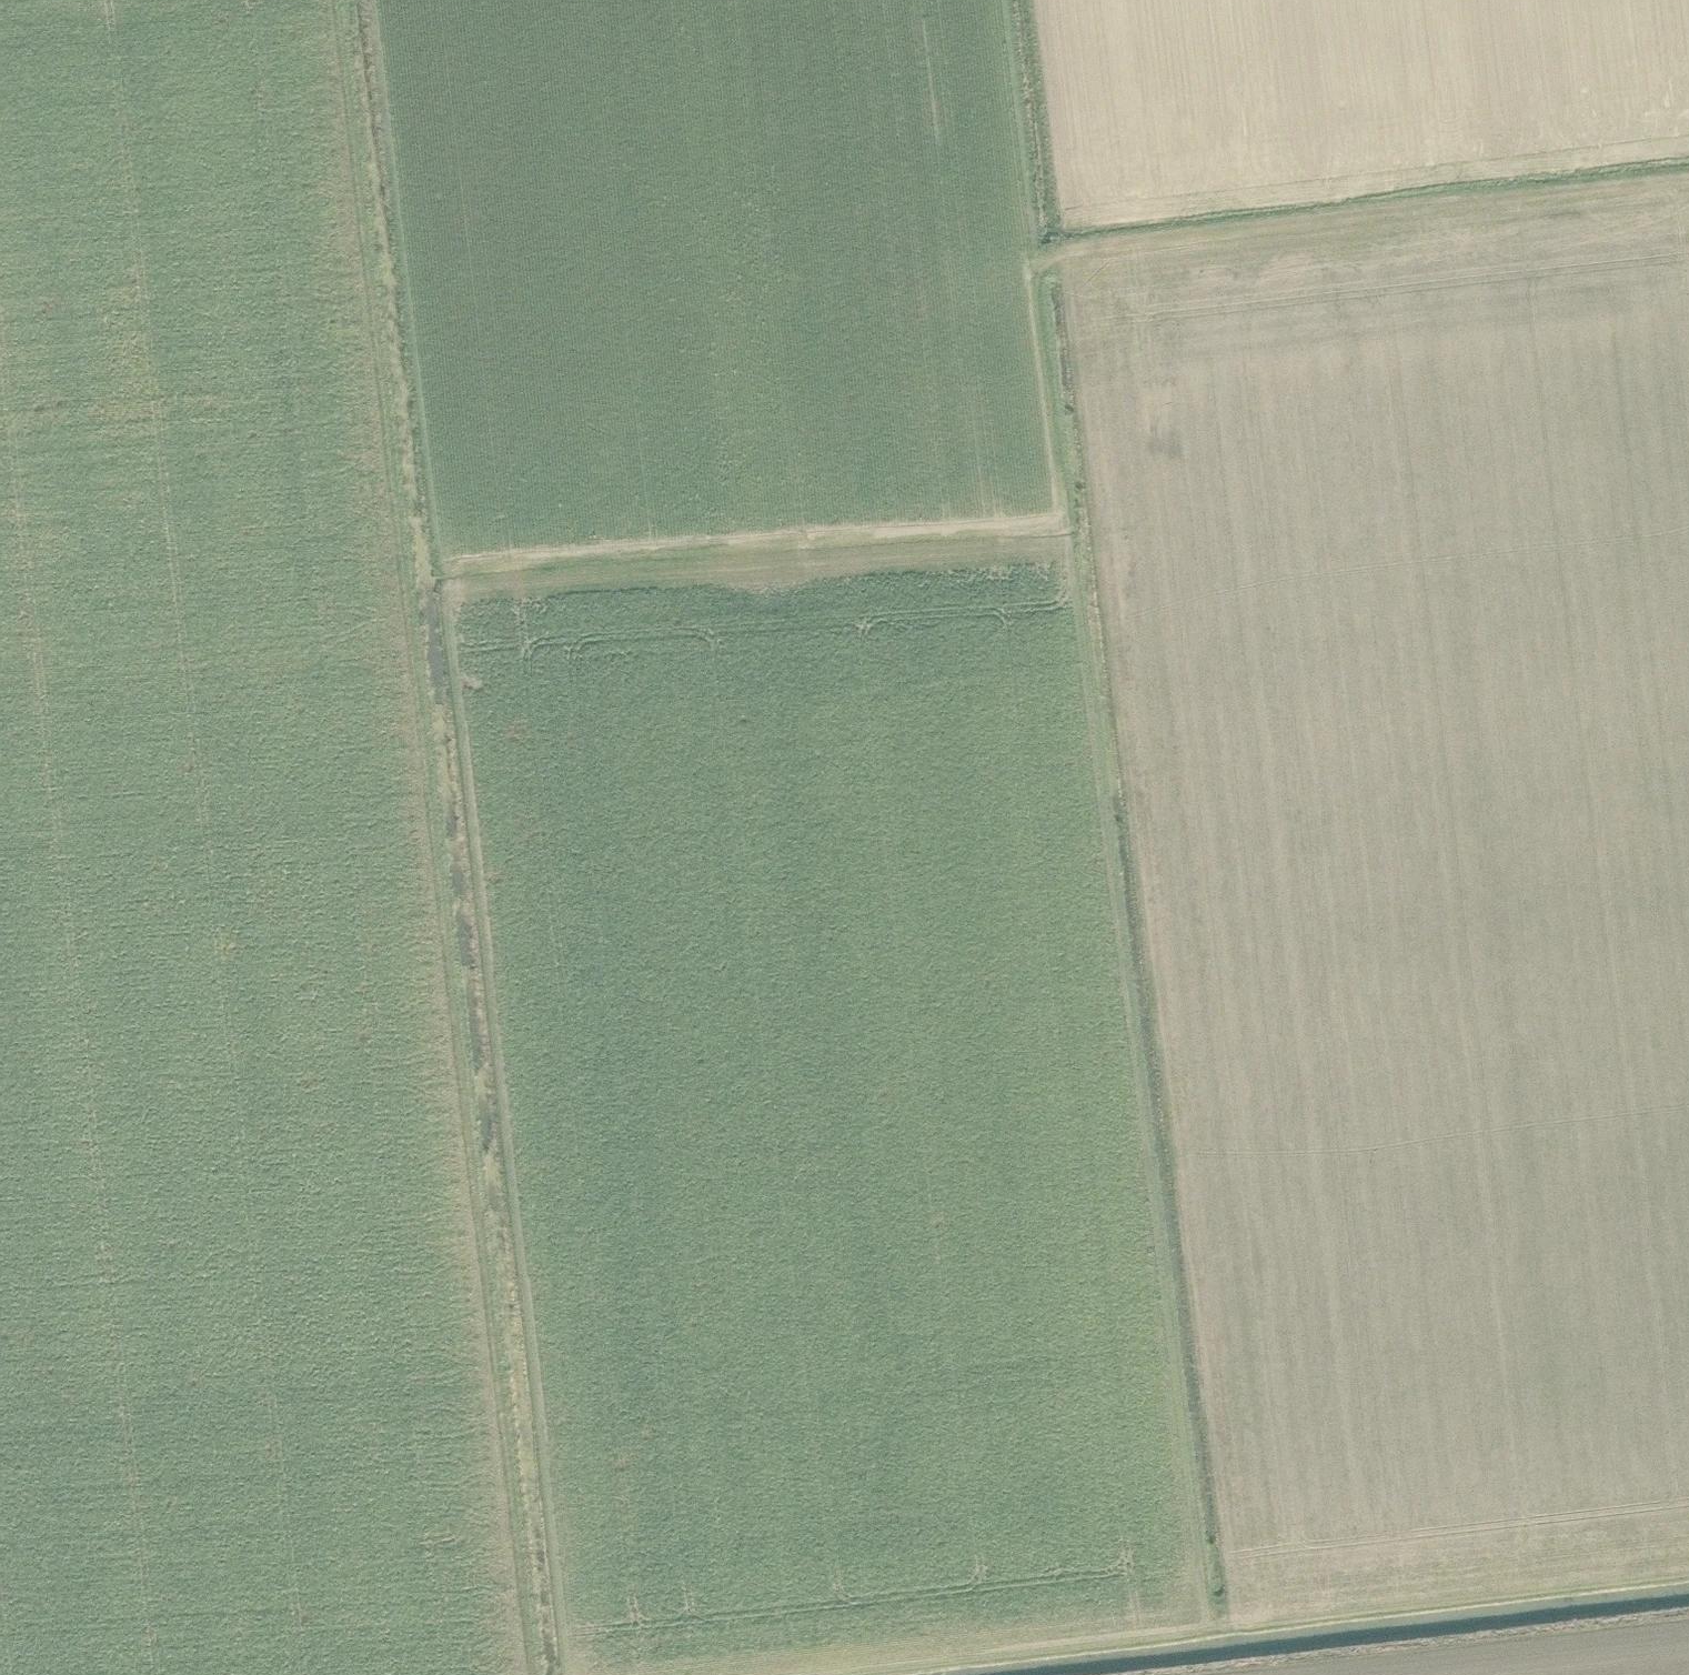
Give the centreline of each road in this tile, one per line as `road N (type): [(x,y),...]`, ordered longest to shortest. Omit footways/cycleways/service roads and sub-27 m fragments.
road 1 (track): [(1688,178),(1052,255)]

